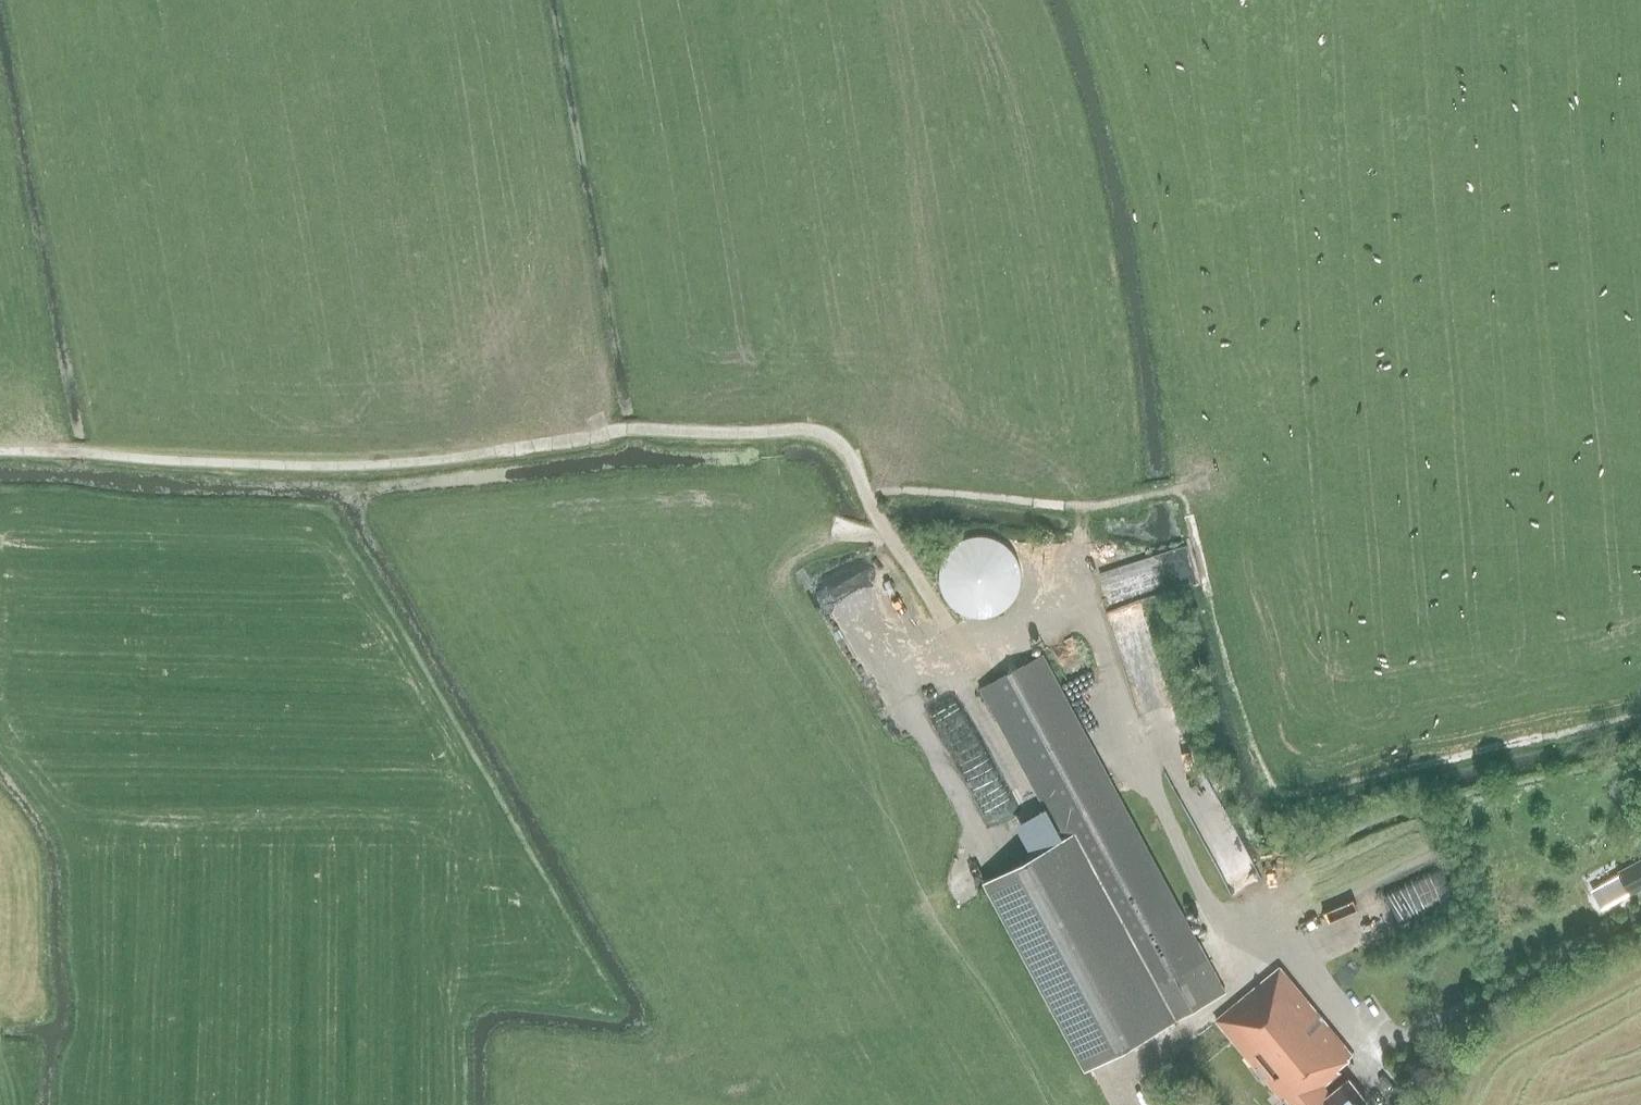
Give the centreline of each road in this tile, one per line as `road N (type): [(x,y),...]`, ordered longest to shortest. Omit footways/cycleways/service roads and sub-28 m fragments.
road 1 (track): [(0,450),(378,463),(635,429),(815,430),(853,463),(877,521),(944,631)]
road 2 (track): [(1191,489),(1082,505),(863,490)]

